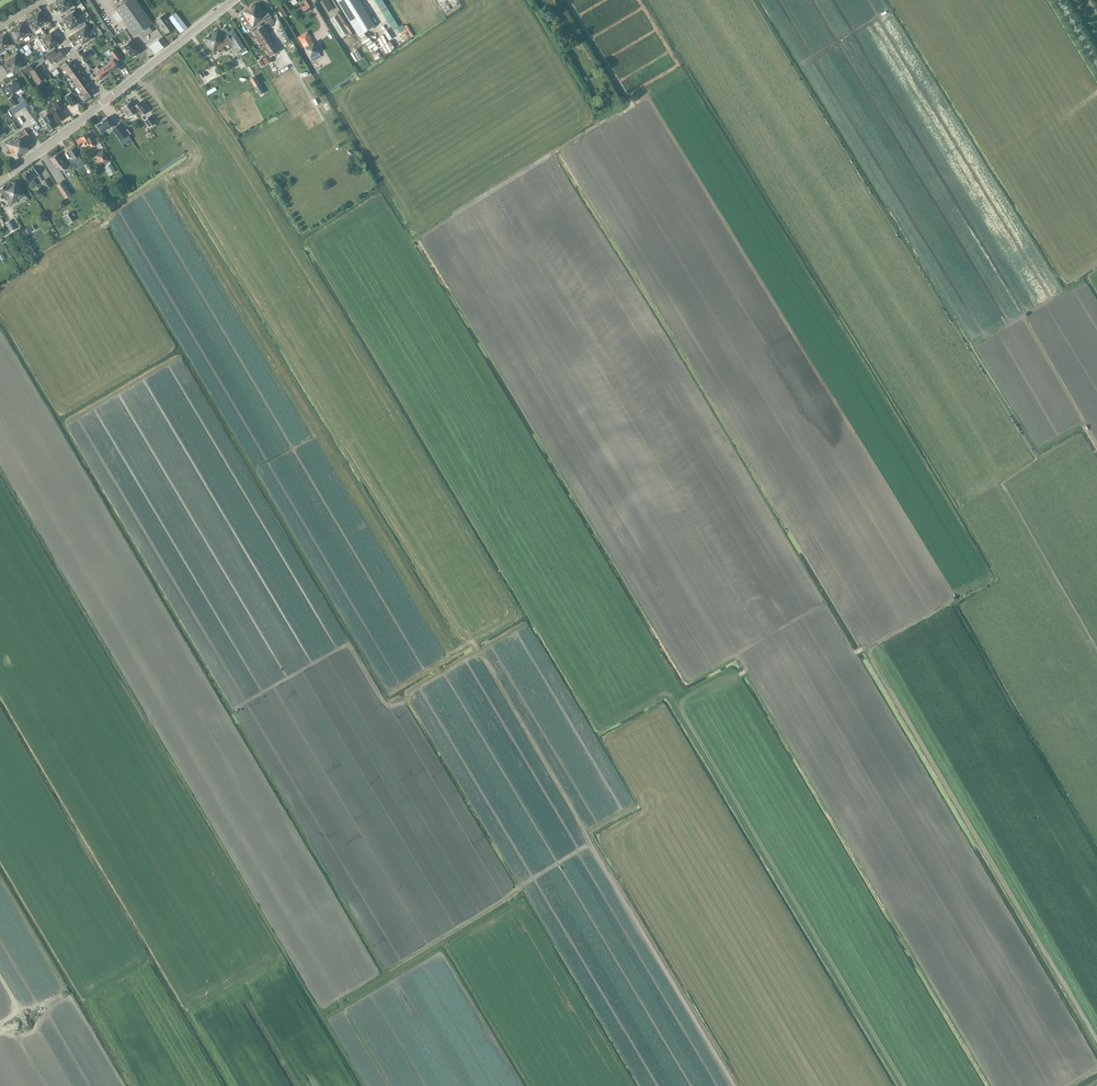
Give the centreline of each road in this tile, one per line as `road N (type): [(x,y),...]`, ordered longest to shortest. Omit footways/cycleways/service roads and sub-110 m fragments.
road 1 (track): [(473,641),(485,663),(442,674),(440,645),(167,196),(165,180)]
road 2 (track): [(592,847),(735,1085)]
road 3 (track): [(485,663),(592,847)]
road 4 (track): [(134,79),(194,159),(107,223)]
road 5 (tertiary): [(108,100),(235,0)]
road 6 (tertiary): [(2,179),(108,100)]

